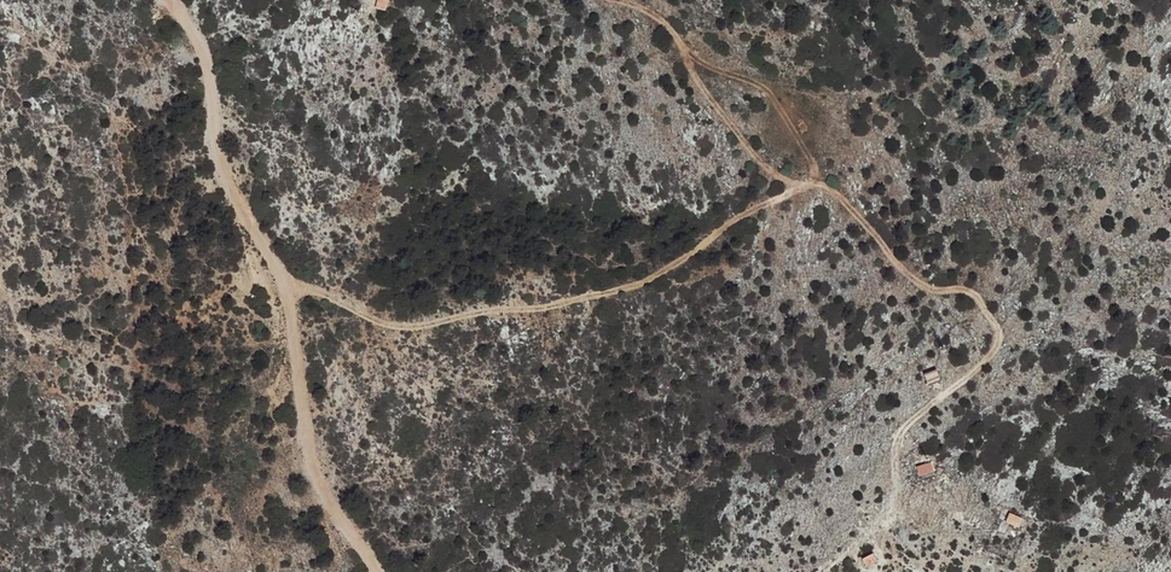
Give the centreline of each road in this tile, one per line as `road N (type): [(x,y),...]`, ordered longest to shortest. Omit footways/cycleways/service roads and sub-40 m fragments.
road 1 (track): [(612,0),(672,30),(696,82),(746,147),(798,187),(665,272),(548,308),(413,330),(277,282)]
road 2 (track): [(379,571),(317,490),(277,282),(212,131),(207,61),(171,0)]
road 3 (track): [(798,187),(830,187),(926,287),(968,292),(1000,340),(962,387),(916,411),(894,432),(896,499),(823,571)]

